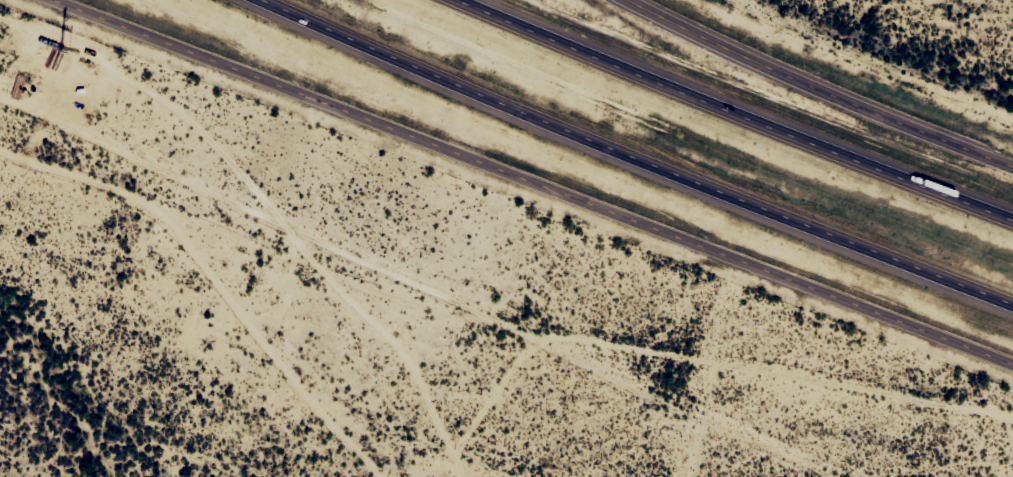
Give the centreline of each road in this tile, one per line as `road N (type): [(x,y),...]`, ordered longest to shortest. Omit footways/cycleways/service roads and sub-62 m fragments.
road 1 (residential): [(61,0),(1012,361)]
road 2 (motorway): [(273,0),(1012,294)]
road 3 (motorway): [(1012,210),(488,0)]
road 4 (tertiary): [(1012,163),(881,113),(637,0)]

